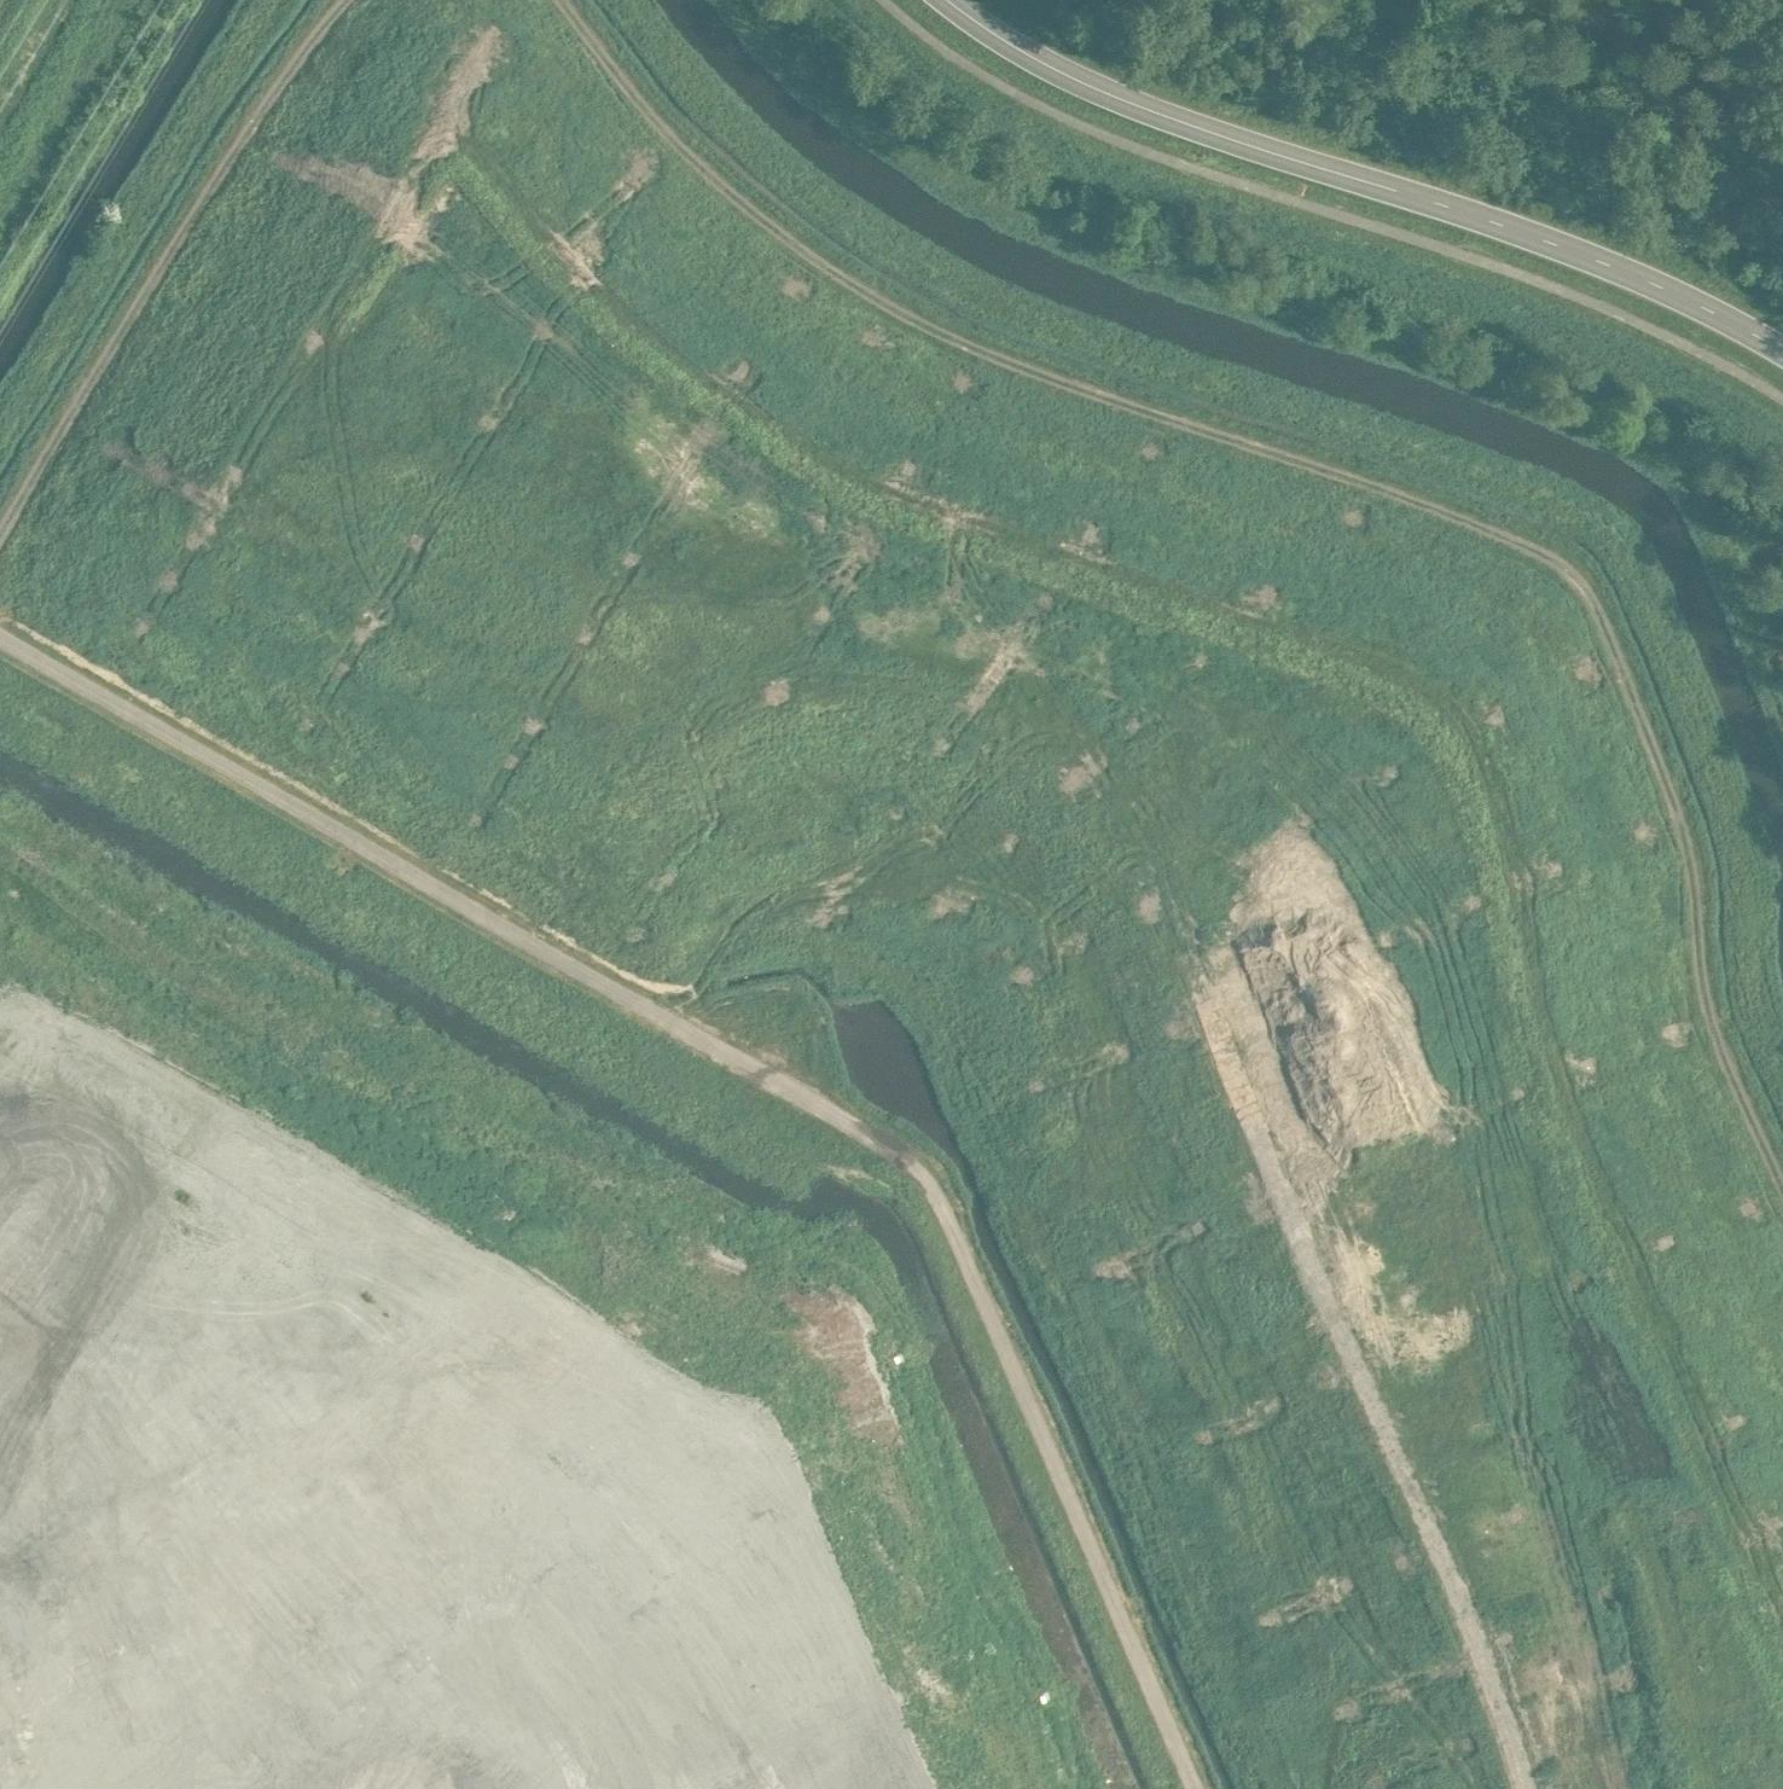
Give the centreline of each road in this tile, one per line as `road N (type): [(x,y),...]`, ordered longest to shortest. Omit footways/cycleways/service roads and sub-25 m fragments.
road 1 (tertiary): [(1782,351),(1671,284),(1451,198),(1153,112),(948,0)]
road 2 (track): [(918,1274),(872,1373),(824,1565),(777,1630),(617,1788)]

